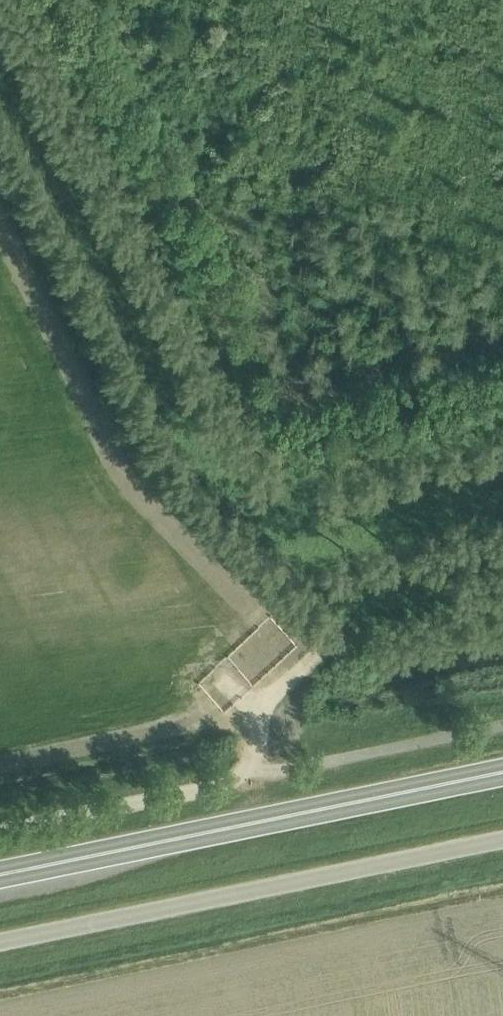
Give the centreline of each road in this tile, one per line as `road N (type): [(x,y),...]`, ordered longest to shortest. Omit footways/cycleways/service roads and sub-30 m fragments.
road 1 (track): [(7,0),(187,370),(274,472),(314,486),(303,655)]
road 2 (unclassified): [(0,942),(502,839)]
road 3 (trunk): [(0,871),(502,772)]
road 4 (unclassified): [(0,822),(230,777),(253,756),(269,694),(303,655)]
road 5 (track): [(314,486),(502,441)]

